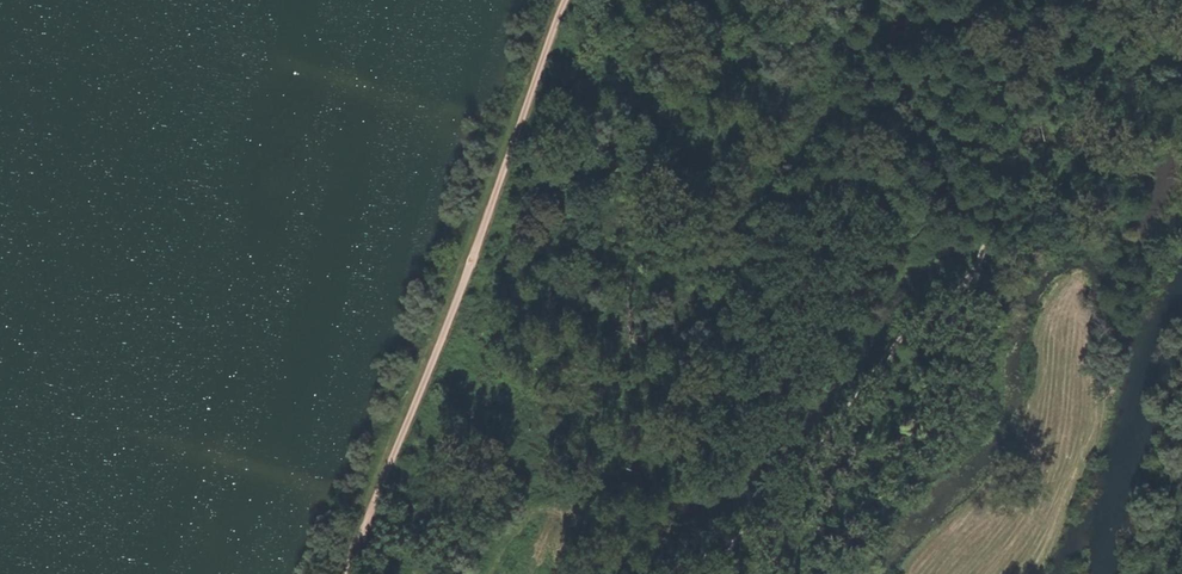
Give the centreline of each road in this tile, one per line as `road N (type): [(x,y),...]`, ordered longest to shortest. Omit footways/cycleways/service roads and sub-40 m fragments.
road 1 (track): [(1017,0),(1003,172),(969,281),(904,338),(751,532),(673,573)]
road 2 (track): [(567,0),(499,196),(350,573)]

